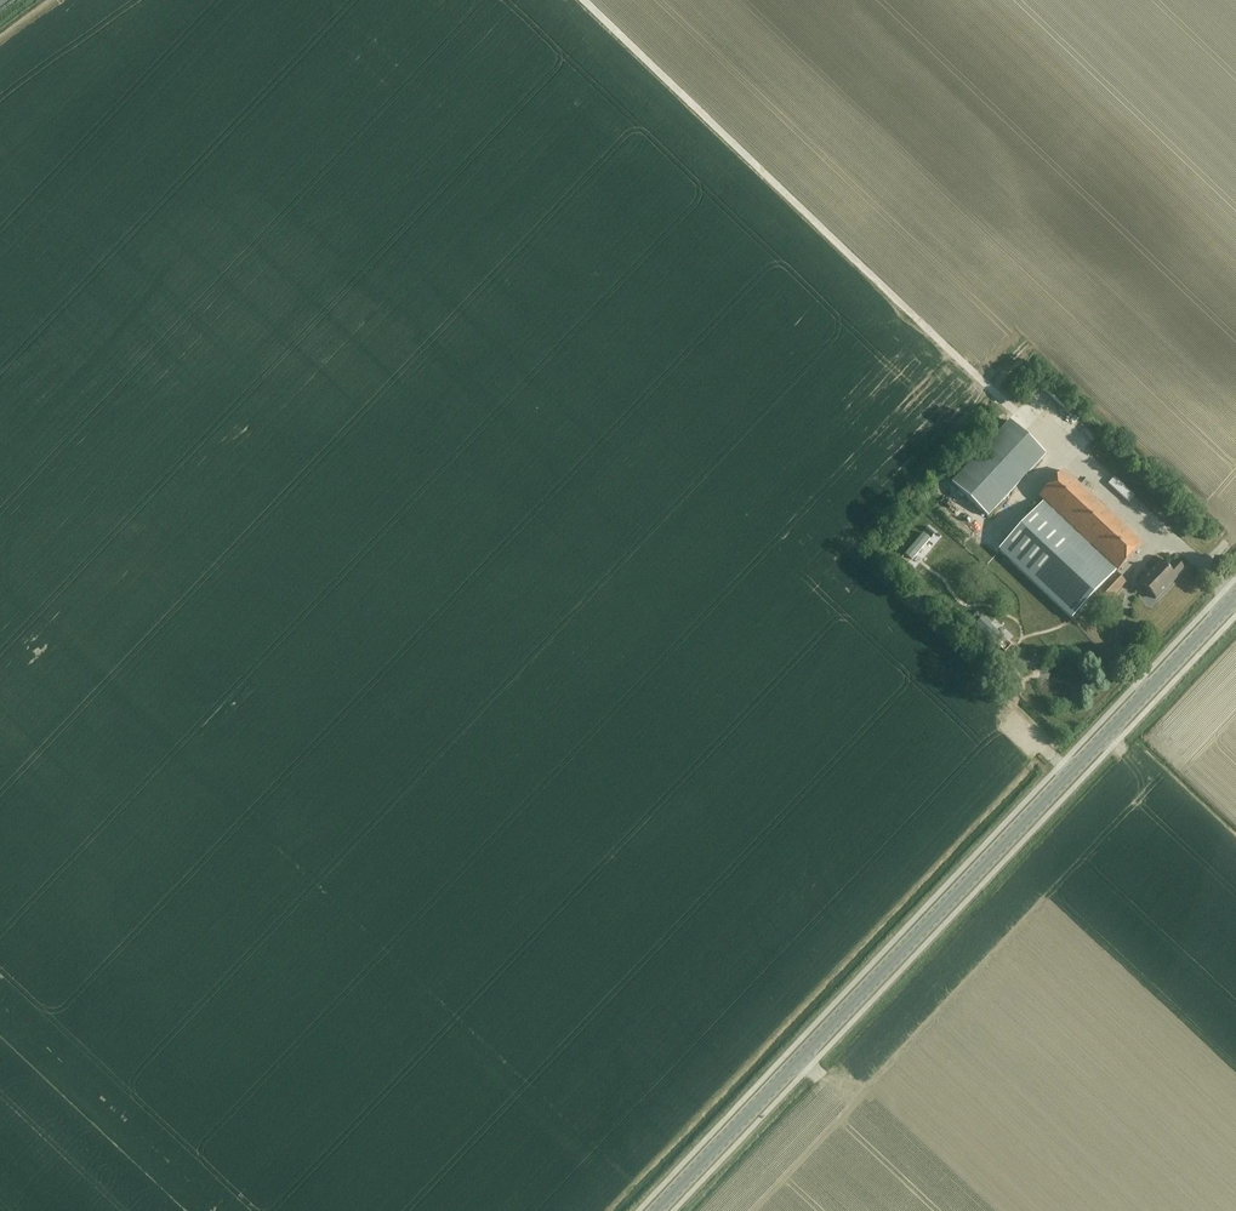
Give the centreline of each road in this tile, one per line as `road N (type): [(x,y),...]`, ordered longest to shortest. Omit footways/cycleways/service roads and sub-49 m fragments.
road 1 (secondary): [(655,1210),(1235,600)]
road 2 (track): [(1011,408),(584,0)]

